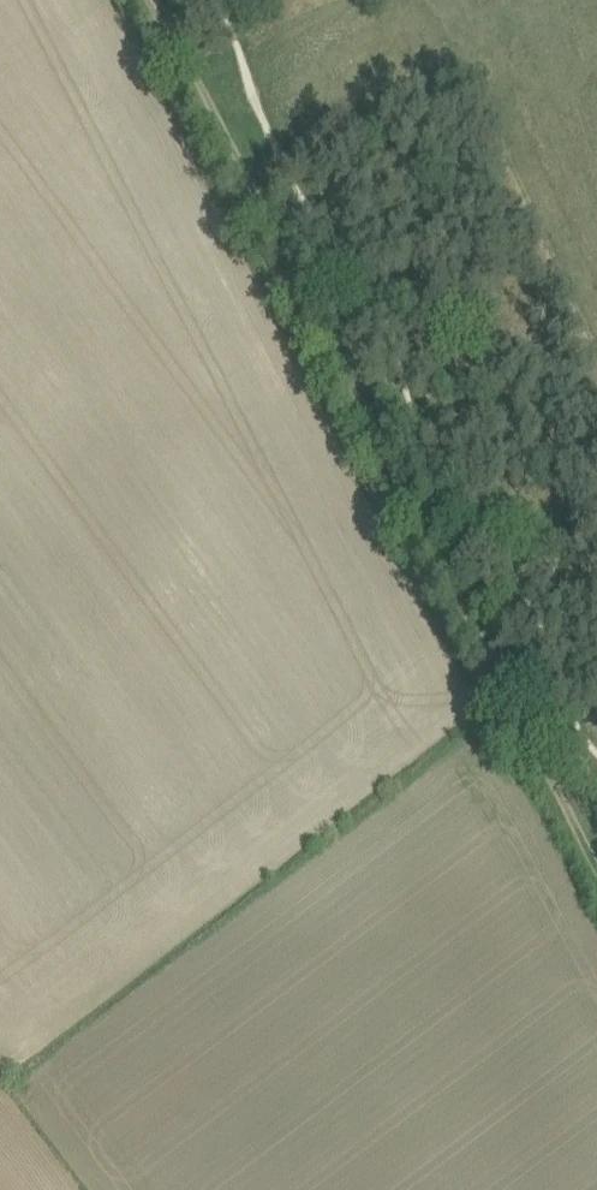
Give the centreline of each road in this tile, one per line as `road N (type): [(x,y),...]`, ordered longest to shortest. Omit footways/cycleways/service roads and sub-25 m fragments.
road 1 (track): [(151,0),(596,862)]

